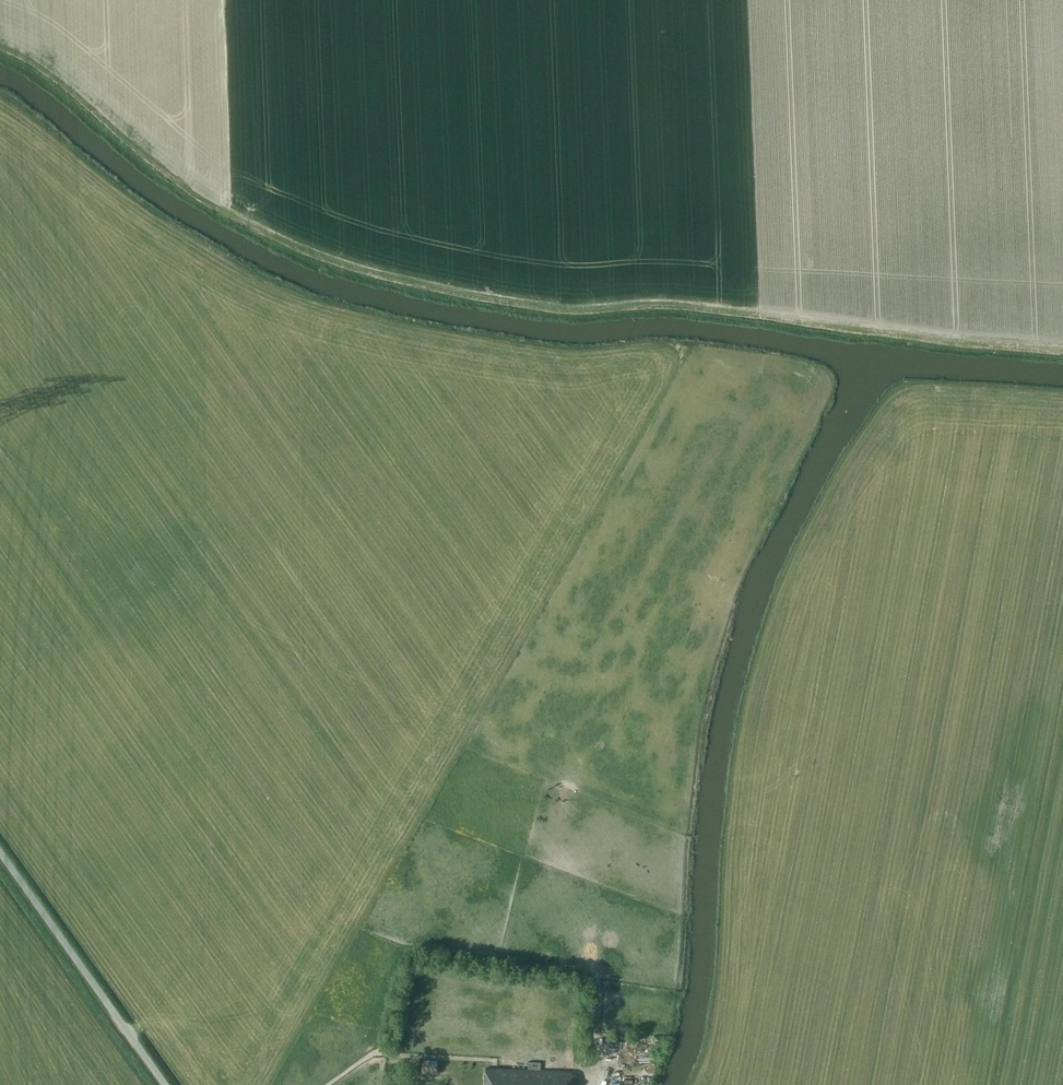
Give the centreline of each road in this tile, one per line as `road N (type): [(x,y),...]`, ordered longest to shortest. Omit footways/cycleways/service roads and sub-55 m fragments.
road 1 (unclassified): [(168,1084),(0,849)]

